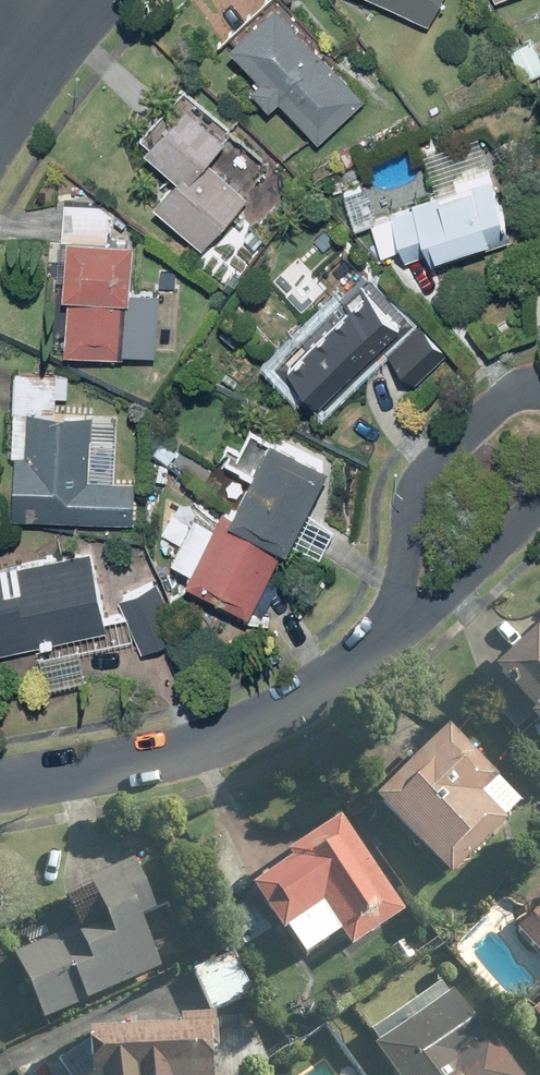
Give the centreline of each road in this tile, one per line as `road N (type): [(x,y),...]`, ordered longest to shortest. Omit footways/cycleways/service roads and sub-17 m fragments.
road 1 (residential): [(0,783),(195,752),(314,698),(410,629)]
road 2 (residential): [(410,629),(420,481),(508,396),(539,385)]
road 3 (residential): [(539,508),(410,629)]

